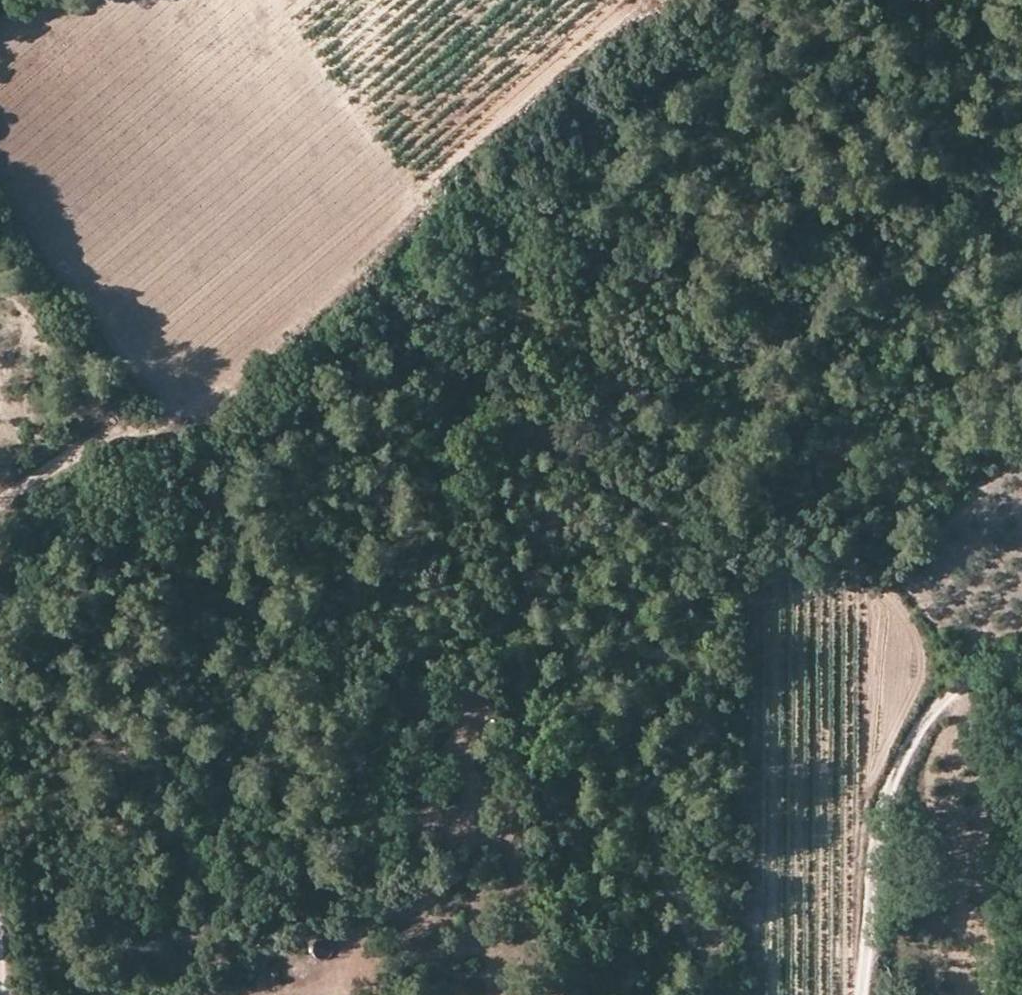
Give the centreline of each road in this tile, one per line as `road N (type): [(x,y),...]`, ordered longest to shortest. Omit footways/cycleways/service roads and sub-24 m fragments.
road 1 (track): [(860,994),(893,776),(954,683),(1021,648)]

